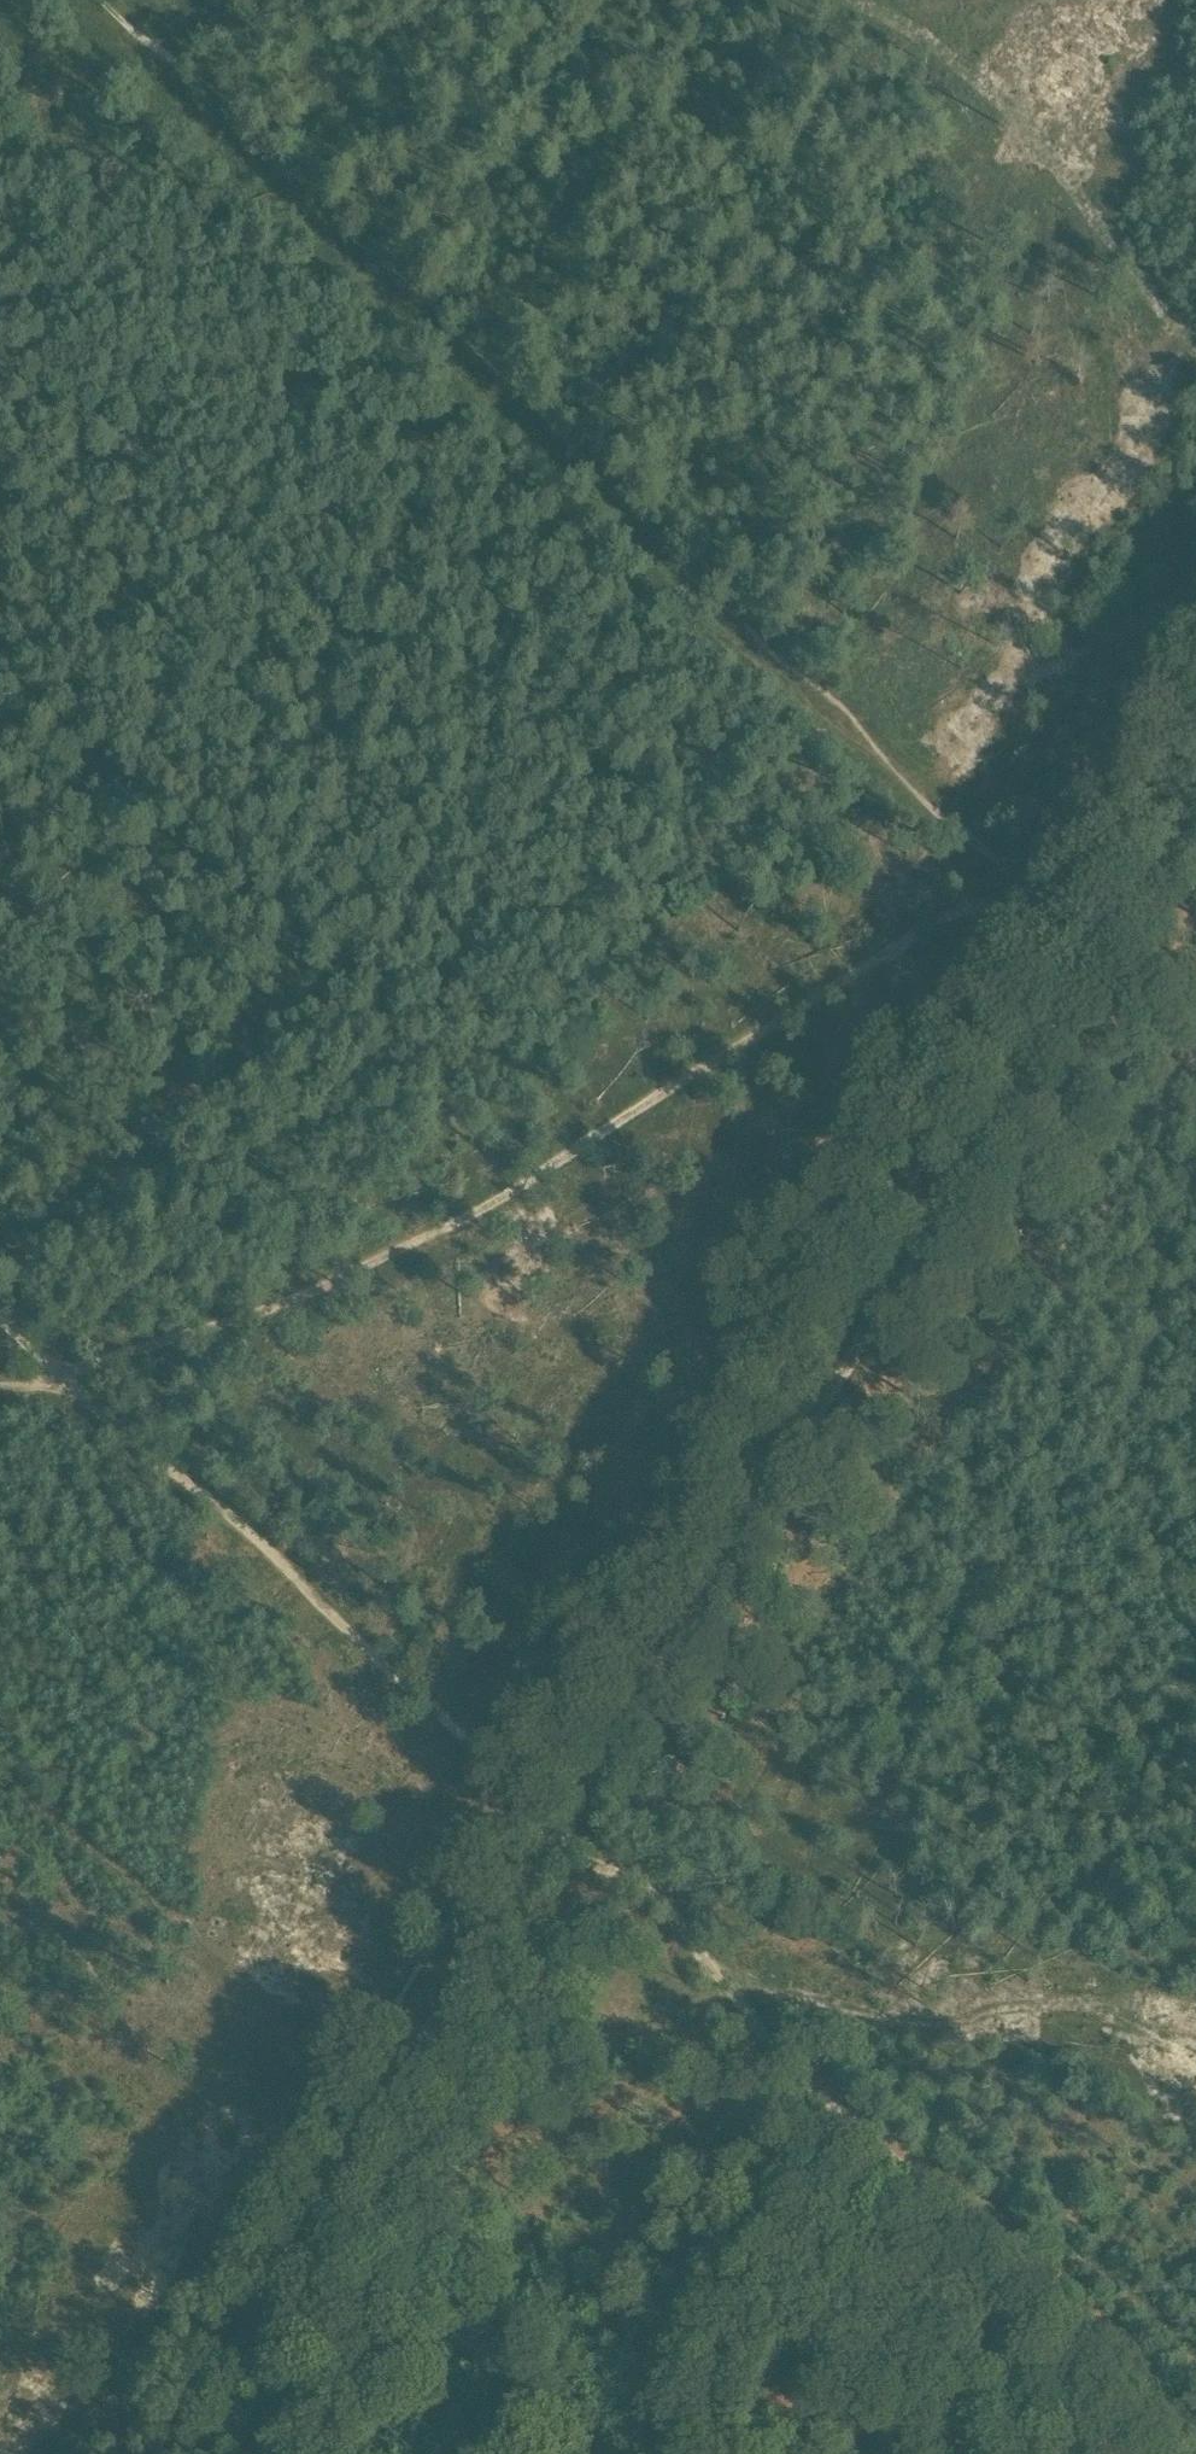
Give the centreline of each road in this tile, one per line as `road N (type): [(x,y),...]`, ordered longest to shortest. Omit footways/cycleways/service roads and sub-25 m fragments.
road 1 (track): [(167,2453),(1144,897)]
road 2 (track): [(0,1321),(186,1478),(449,1721),(554,1841),(651,1891),(673,1912),(789,2065),(1195,2436)]
road 3 (track): [(0,1386),(63,1377),(328,1284),(491,1201),(946,917),(996,904),(1043,905)]
road 4 (track): [(422,209),(533,137),(708,0)]

